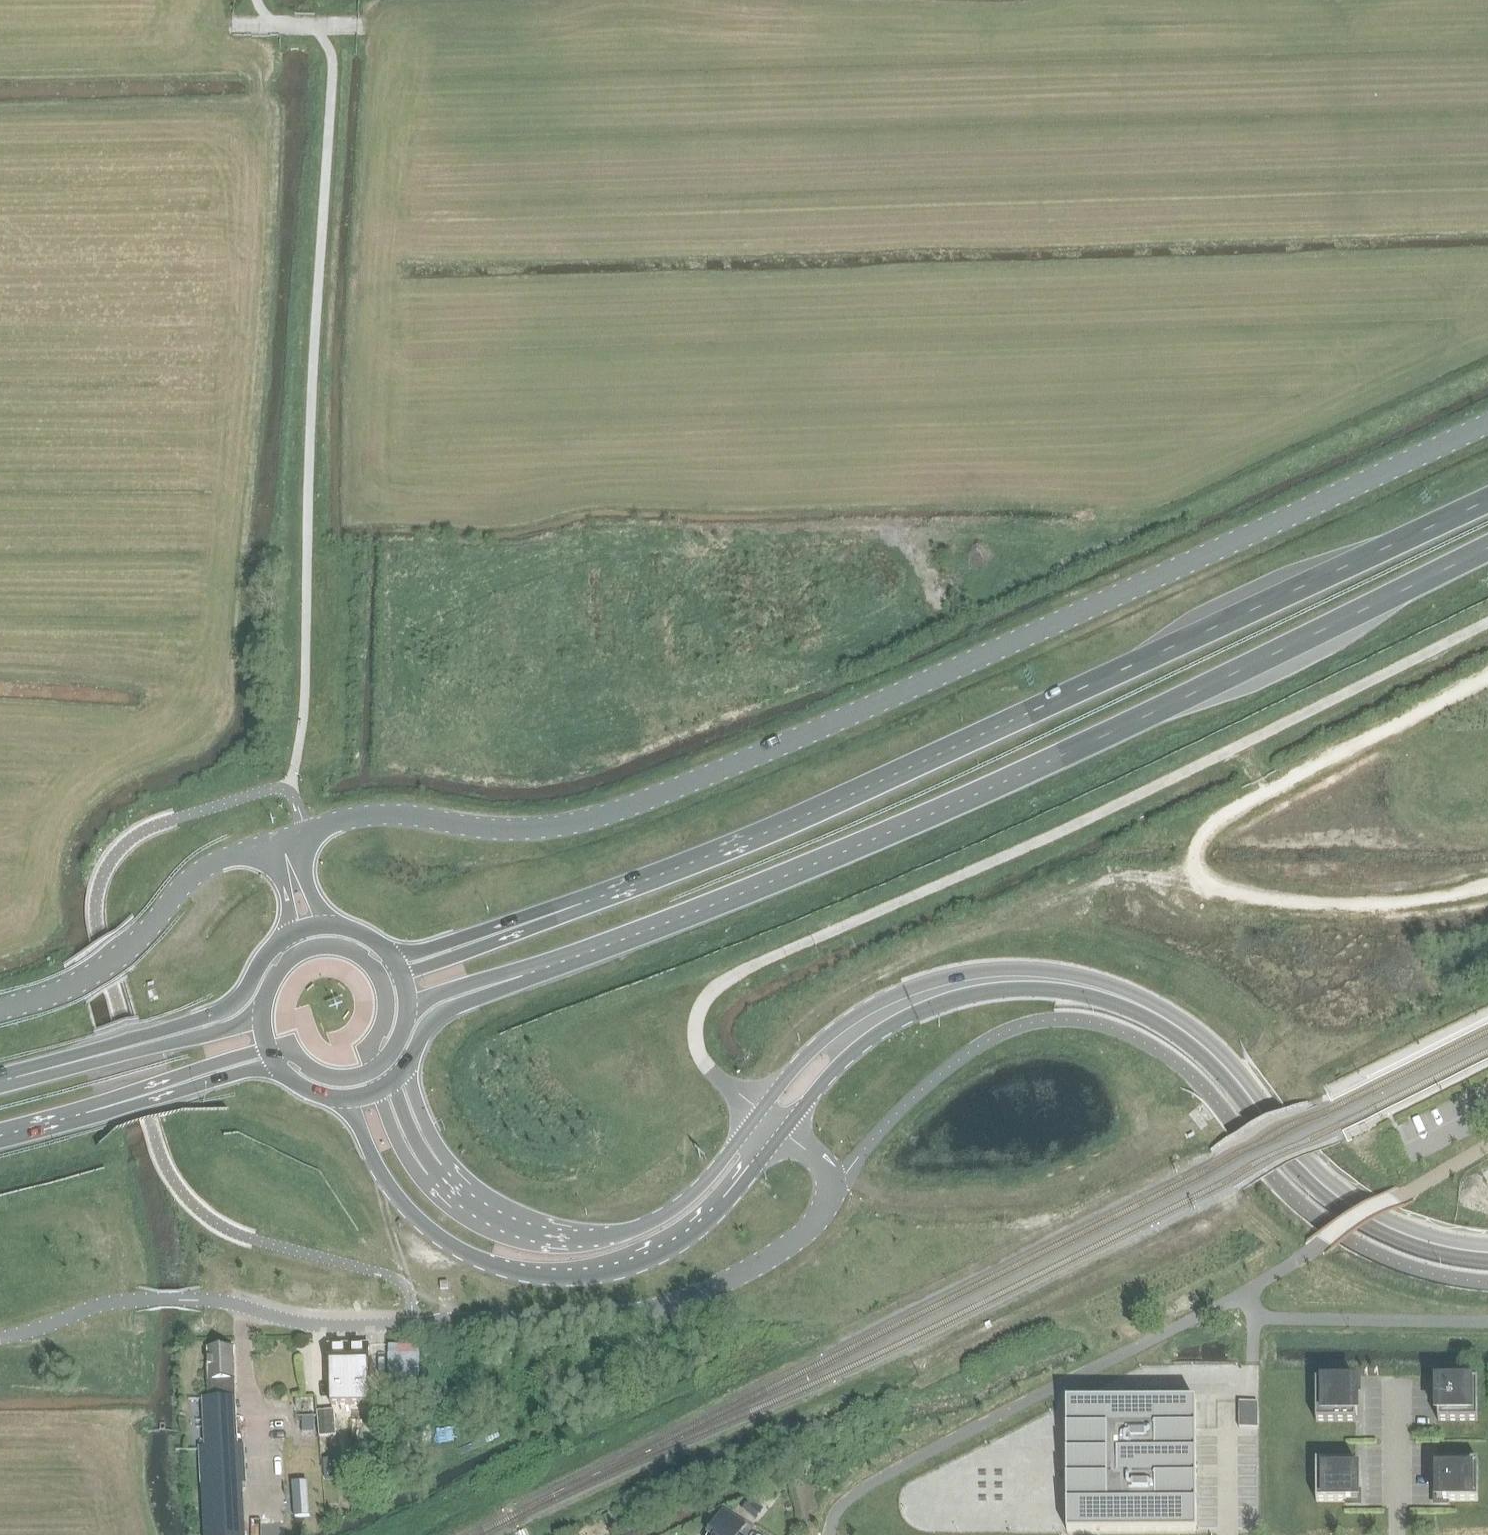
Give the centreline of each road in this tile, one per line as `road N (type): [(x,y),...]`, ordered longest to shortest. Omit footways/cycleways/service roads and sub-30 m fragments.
road 1 (unclassified): [(1487,422),(789,742),(595,820),(483,827),(389,811),(282,840)]
road 2 (trunk): [(1487,499),(774,829),(494,935)]
road 3 (trunk): [(506,981),(859,846),(1487,548)]
road 4 (unclassified): [(195,1299),(355,1327),(637,1314),(738,1275),(818,1218),(828,1196),(825,1173),(786,1130)]
road 5 (tertiary): [(1487,1253),(1407,1237),(1337,1199),(1299,1165),(1215,1059),(1140,1006),(1047,979),(949,987)]
road 6 (tertiary): [(342,1098),(386,1181),(423,1223),(469,1254),(550,1276),(636,1264),(687,1238),(786,1130)]
road 7 (tertiary): [(761,1111),(698,1188),(623,1233),(569,1238),(516,1228),(471,1204),(435,1169)]
road 8 (unclassified): [(0,1010),(102,970),(212,864),(282,840)]
road 9 (tertiary): [(949,987),(897,997),(851,1018),(814,1048),(761,1111)]
road 10 (tertiary): [(786,1130),(861,1046),(949,987)]
road 11 (trunk): [(290,936),(237,1002),(150,1041)]
road 12 (trunk): [(0,1135),(164,1089)]
road 13 (trunk): [(150,1041),(0,1081)]
road 14 (residential): [(1396,1381),(1397,1534)]
road 15 (trunk): [(411,1060),(433,1020),(506,981)]

